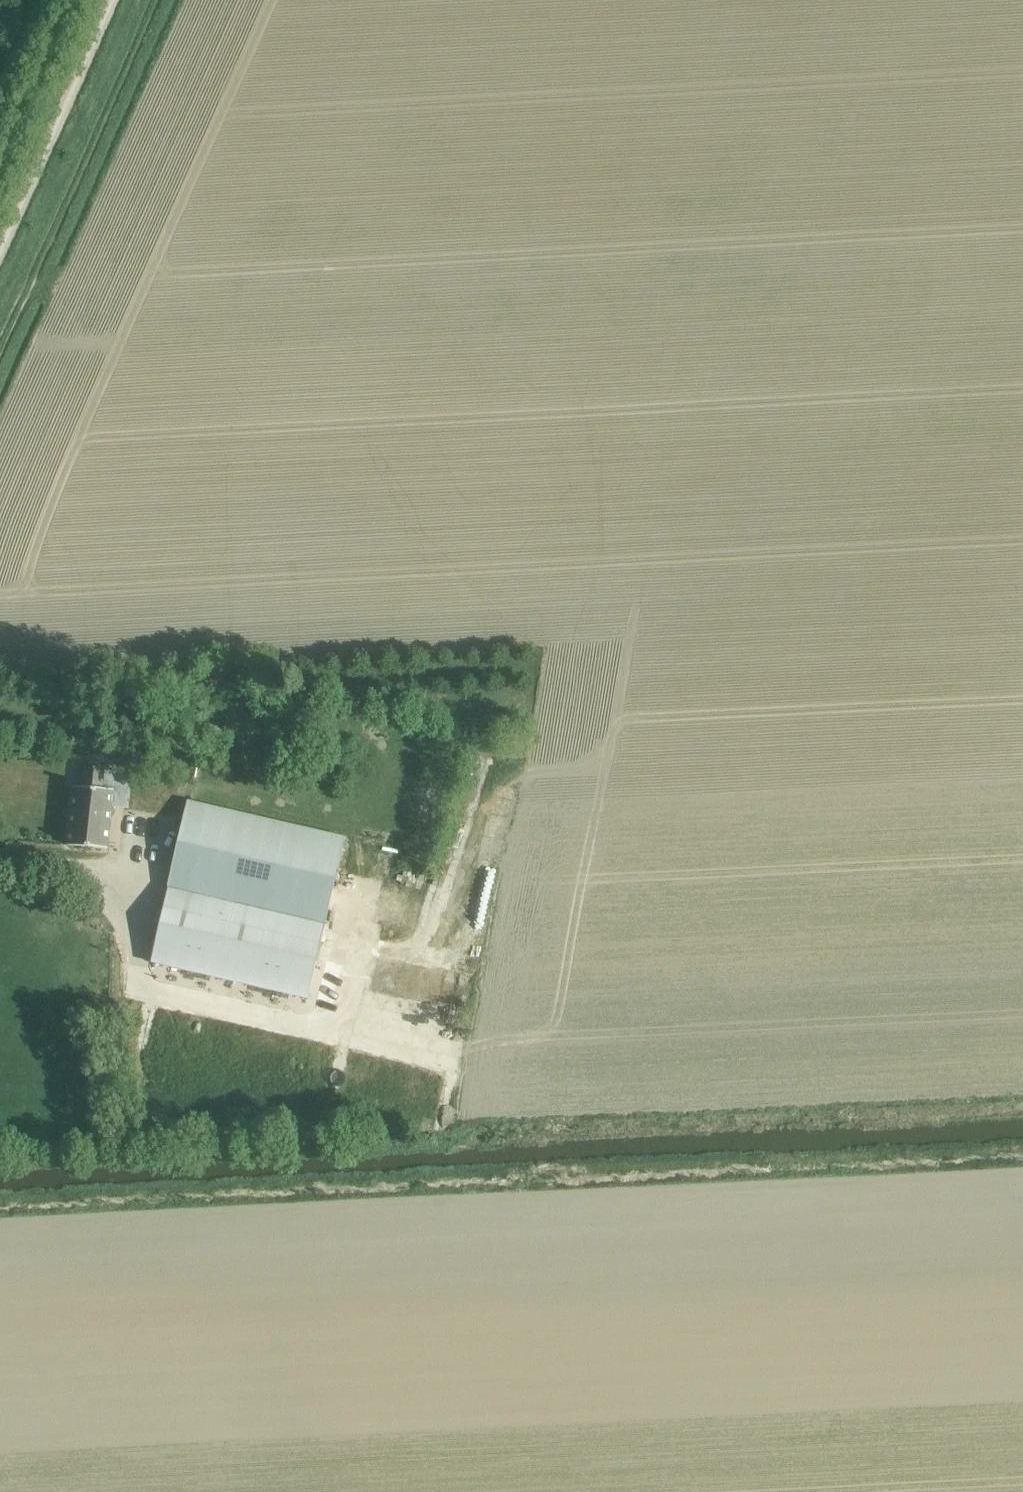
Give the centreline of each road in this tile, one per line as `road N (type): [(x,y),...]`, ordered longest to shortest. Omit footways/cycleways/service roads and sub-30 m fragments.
road 1 (unclassified): [(0,255),(113,0)]

